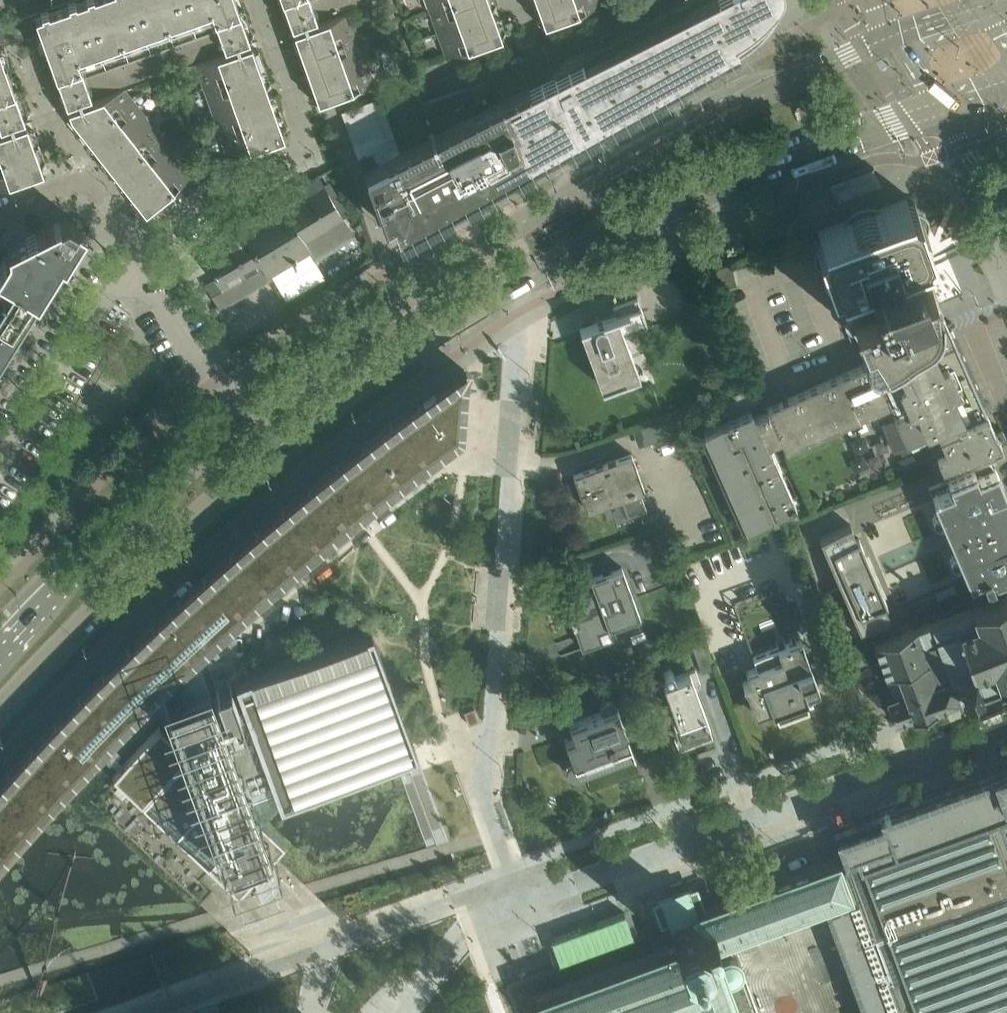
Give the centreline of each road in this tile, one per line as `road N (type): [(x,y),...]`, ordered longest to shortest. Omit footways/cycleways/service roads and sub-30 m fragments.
road 1 (residential): [(1006,725),(522,903),(481,791),(520,285)]
road 2 (secondary): [(896,35),(527,222),(236,415)]
road 3 (secondary): [(0,719),(259,460),(520,285)]
road 4 (secondary): [(520,285),(653,216),(941,105)]
road 5 (secondary): [(236,415),(101,534),(0,641)]
road 6 (residential): [(0,466),(105,292),(133,279)]
road 7 (residential): [(0,221),(69,187),(88,188),(137,244),(133,279)]
road 8 (residential): [(133,279),(236,415)]
road 9 (residential): [(941,105),(1006,219)]

